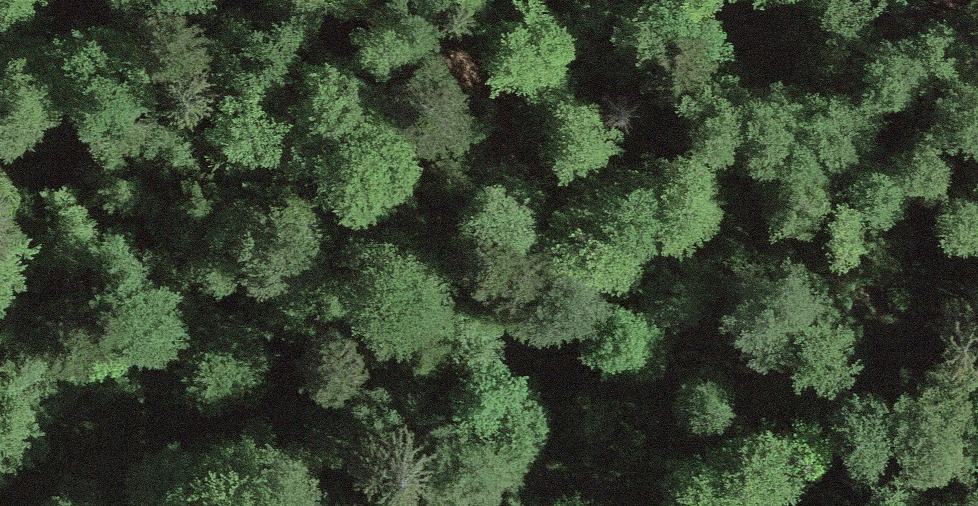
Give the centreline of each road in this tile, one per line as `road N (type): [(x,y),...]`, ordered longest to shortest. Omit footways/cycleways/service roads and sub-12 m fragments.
road 1 (track): [(977,354),(310,369),(190,425),(0,487)]
road 2 (track): [(310,369),(189,259),(71,175),(0,162)]

